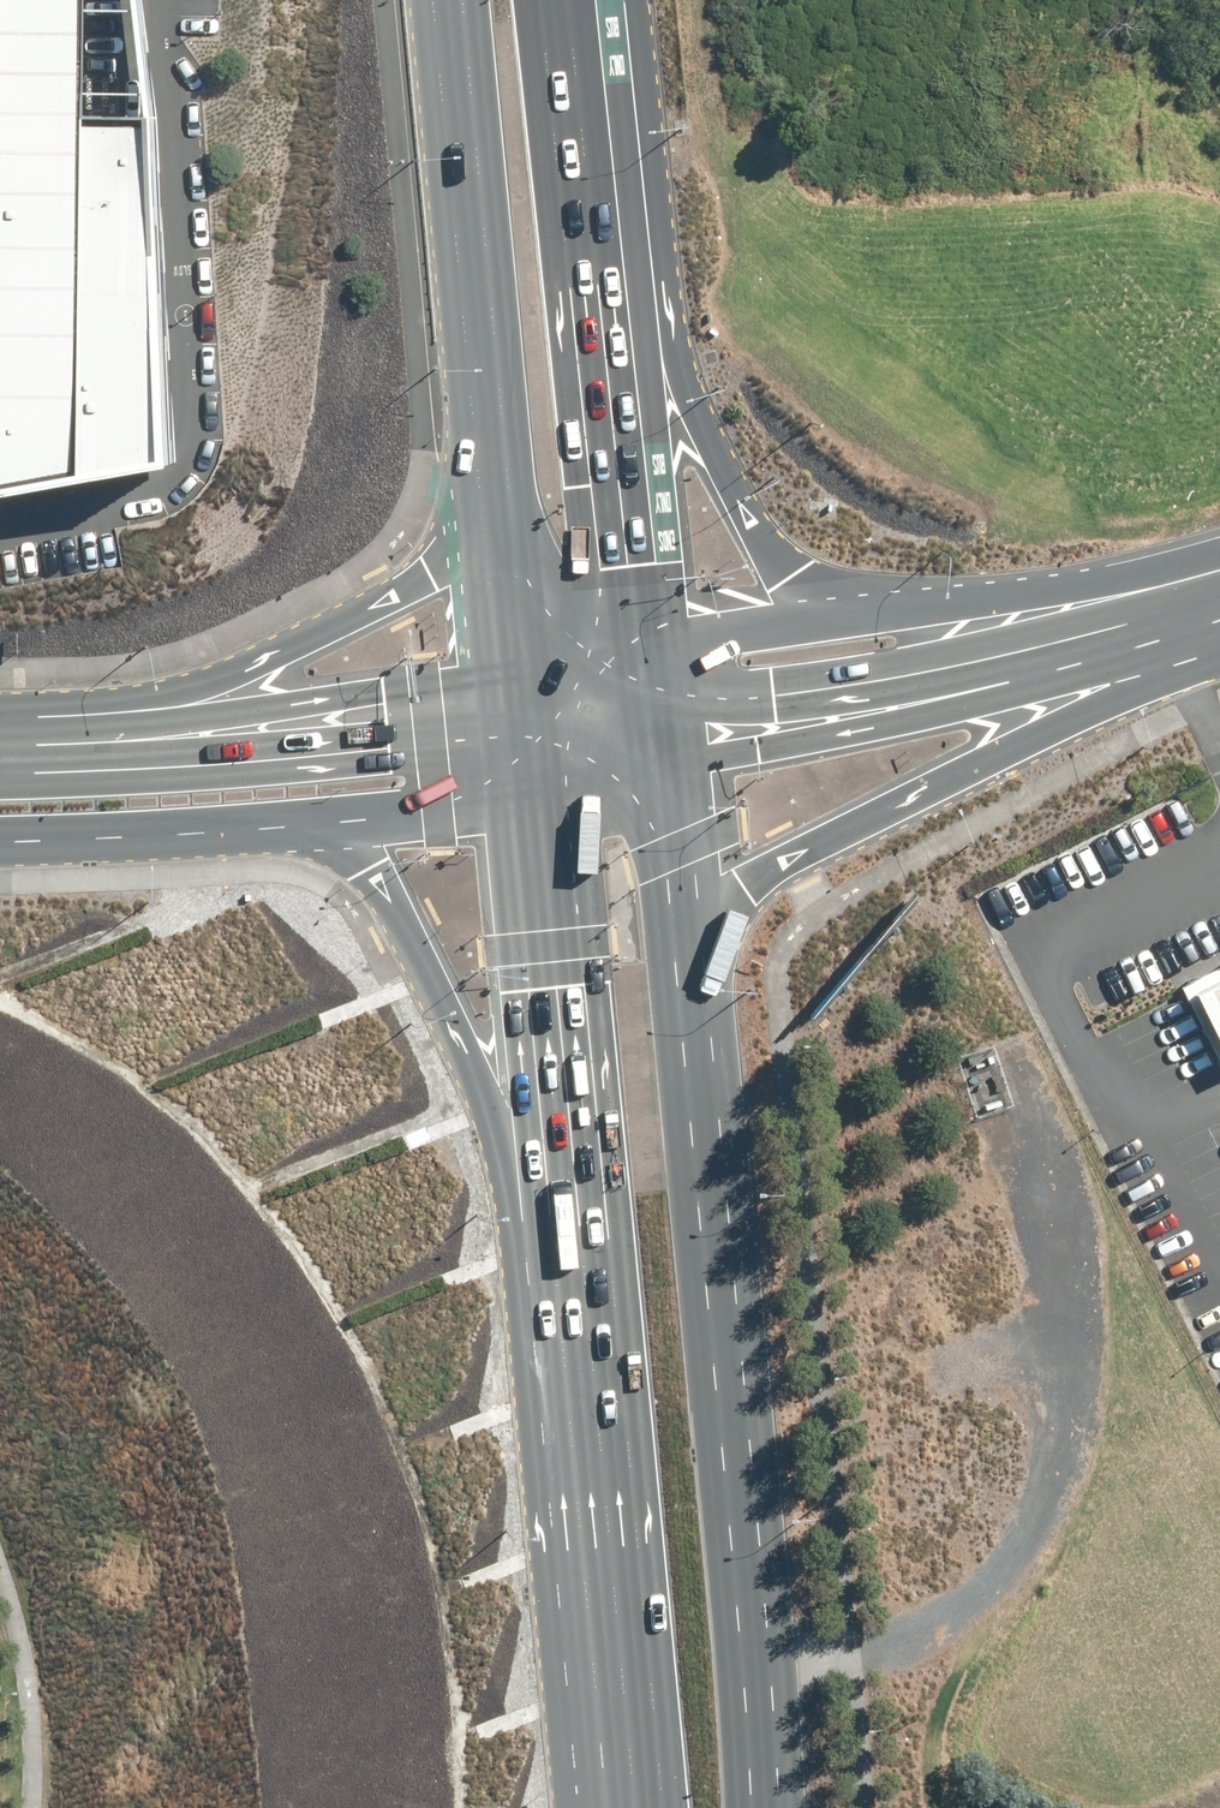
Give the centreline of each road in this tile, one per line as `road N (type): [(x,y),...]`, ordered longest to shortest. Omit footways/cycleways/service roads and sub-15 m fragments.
road 1 (primary): [(697,1015),(768,1807)]
road 2 (primary): [(594,1354),(484,1092),(375,862),(339,834),(285,822)]
road 3 (primary): [(1170,648),(1039,729),(748,882),(709,938),(697,1015)]
road 4 (motorway): [(0,723),(230,672),(392,593),(450,550),(483,502),(494,427)]
road 5 (primary): [(594,1354),(535,784)]
road 6 (motorway): [(609,232),(776,549),(817,585),(845,594),(965,597)]
road 7 (tertiary): [(0,734),(521,665)]
road 8 (tertiary): [(1170,648),(968,700),(667,761)]
road 9 (primary): [(635,1807),(594,1354)]
road 10 (motorway): [(494,427),(454,0)]
road 11 (motorway): [(609,232),(653,645)]
road 12 (tertiary): [(653,645),(965,597)]
road 13 (tertiary): [(285,822),(0,836)]
road 14 (tertiary): [(965,597),(1126,572),(1219,548)]
road 15 (primary): [(667,761),(697,1015)]
road 16 (tertiary): [(535,784),(285,822)]
road 17 (motorway): [(521,665),(494,427)]
road 18 (motorway): [(582,0),(609,232)]
road 19 (tertiary): [(667,761),(535,784)]
road 20 (tertiary): [(521,665),(653,645)]

